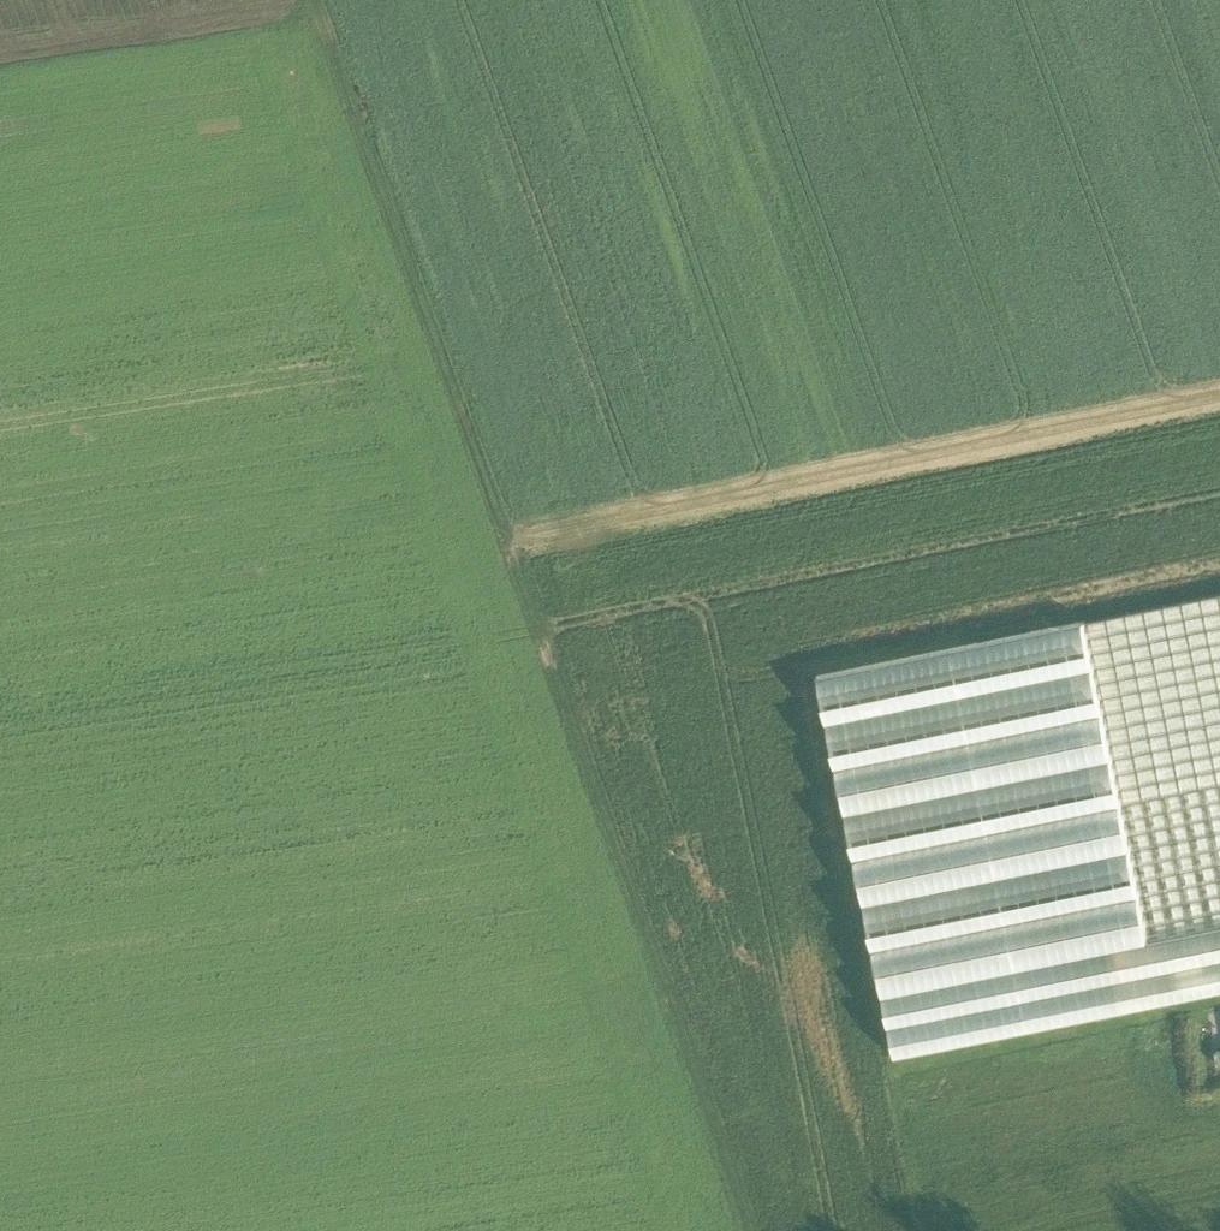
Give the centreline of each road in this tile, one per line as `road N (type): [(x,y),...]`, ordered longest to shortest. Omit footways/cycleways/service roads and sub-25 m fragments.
road 1 (track): [(310,0),(754,1230)]

